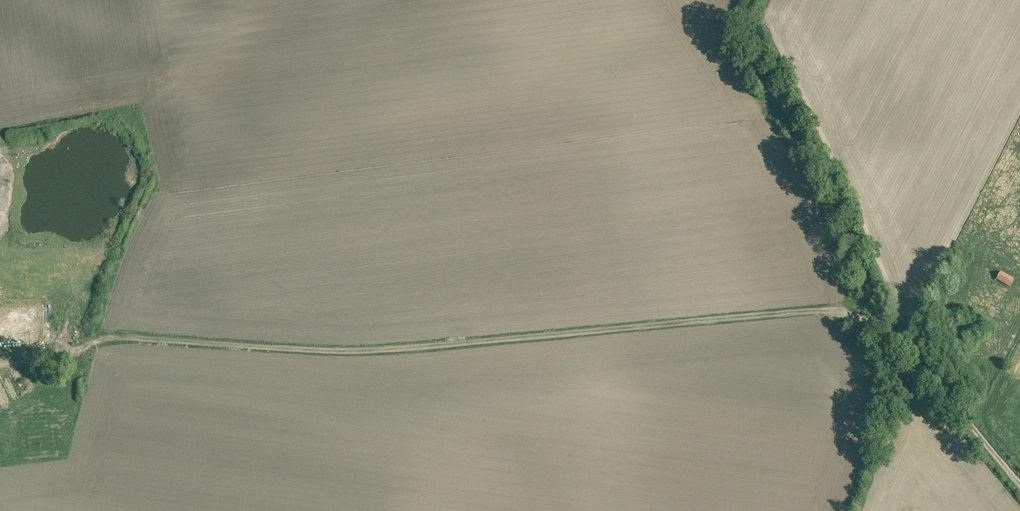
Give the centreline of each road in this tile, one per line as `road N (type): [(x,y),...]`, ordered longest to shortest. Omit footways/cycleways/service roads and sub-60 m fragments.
road 1 (track): [(1019,485),(924,384),(879,305),(338,351),(90,343)]
road 2 (track): [(879,305),(827,169),(741,34),(760,0)]
road 3 (track): [(90,343),(75,390),(59,398),(0,364)]

